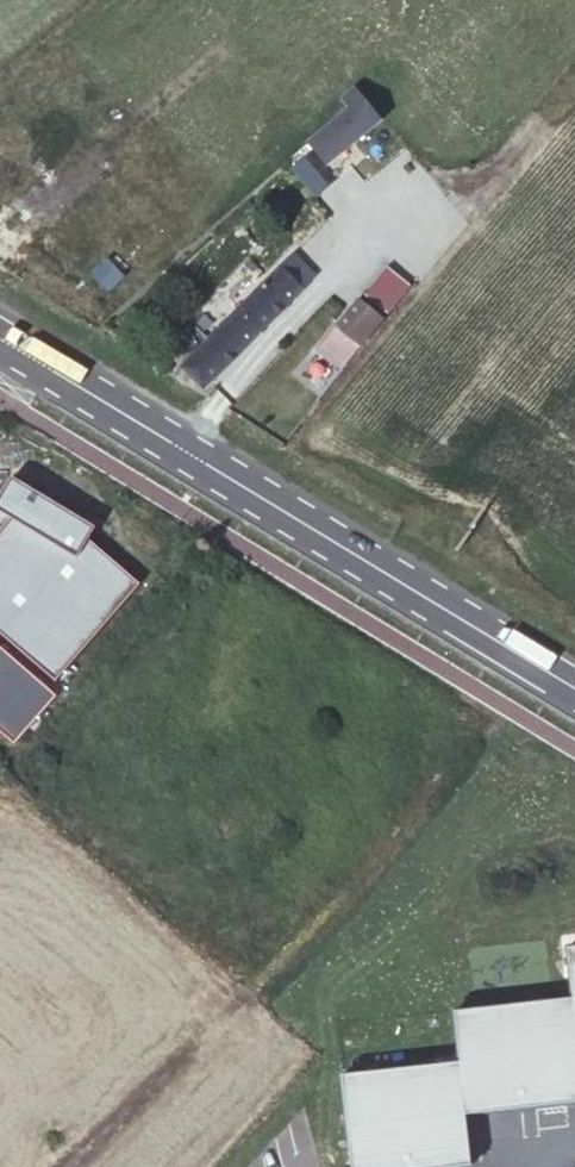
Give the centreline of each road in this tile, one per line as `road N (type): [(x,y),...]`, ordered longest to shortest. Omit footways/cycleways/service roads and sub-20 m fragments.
road 1 (primary): [(0,339),(574,689)]

